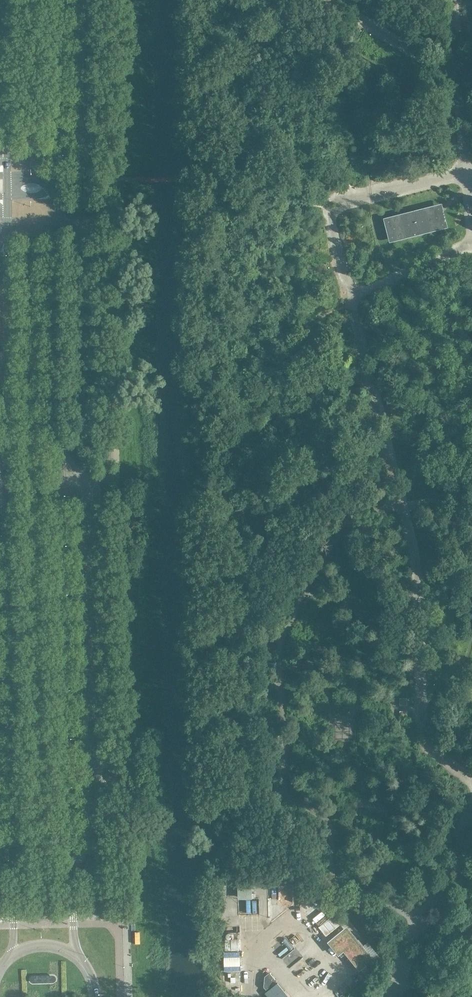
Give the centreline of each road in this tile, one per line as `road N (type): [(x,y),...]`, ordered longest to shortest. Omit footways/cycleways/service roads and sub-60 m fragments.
road 1 (tertiary): [(78,954),(59,458),(58,185)]
road 2 (tertiary): [(7,492),(14,952)]
road 3 (tertiary): [(8,197),(7,492)]
road 4 (secondary): [(58,185),(59,0)]
road 5 (secondary): [(9,0),(7,175)]

